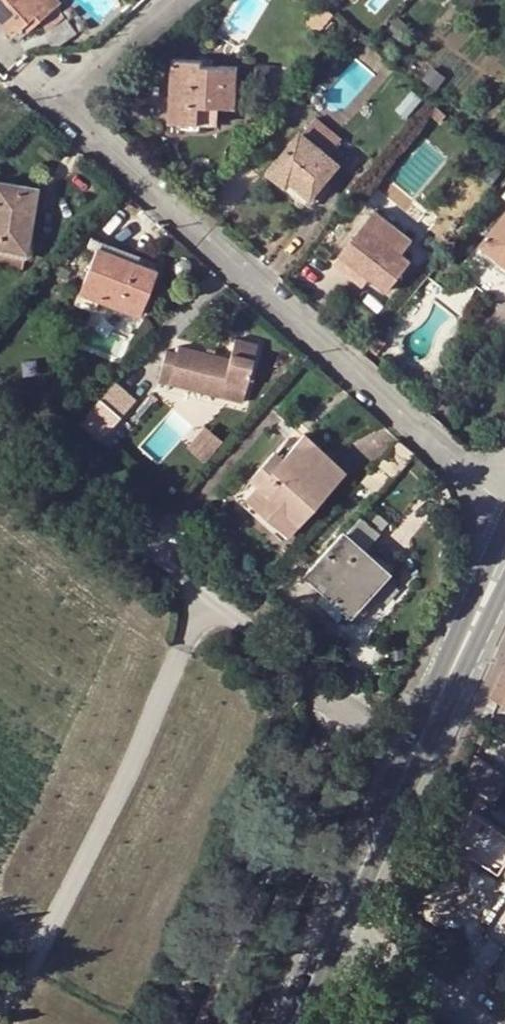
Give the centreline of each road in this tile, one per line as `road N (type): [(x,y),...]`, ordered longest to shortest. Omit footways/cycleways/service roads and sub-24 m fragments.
road 1 (residential): [(504,515),(65,125),(60,95),(76,73),(163,0)]
road 2 (residential): [(418,744),(0,367)]
road 3 (secondary): [(504,522),(418,744)]
road 4 (residential): [(504,1023),(347,904)]
road 5 (secondary): [(418,744),(504,573)]
road 6 (secondary): [(347,904),(418,744)]
road 7 (secondary): [(293,1023),(347,904)]

